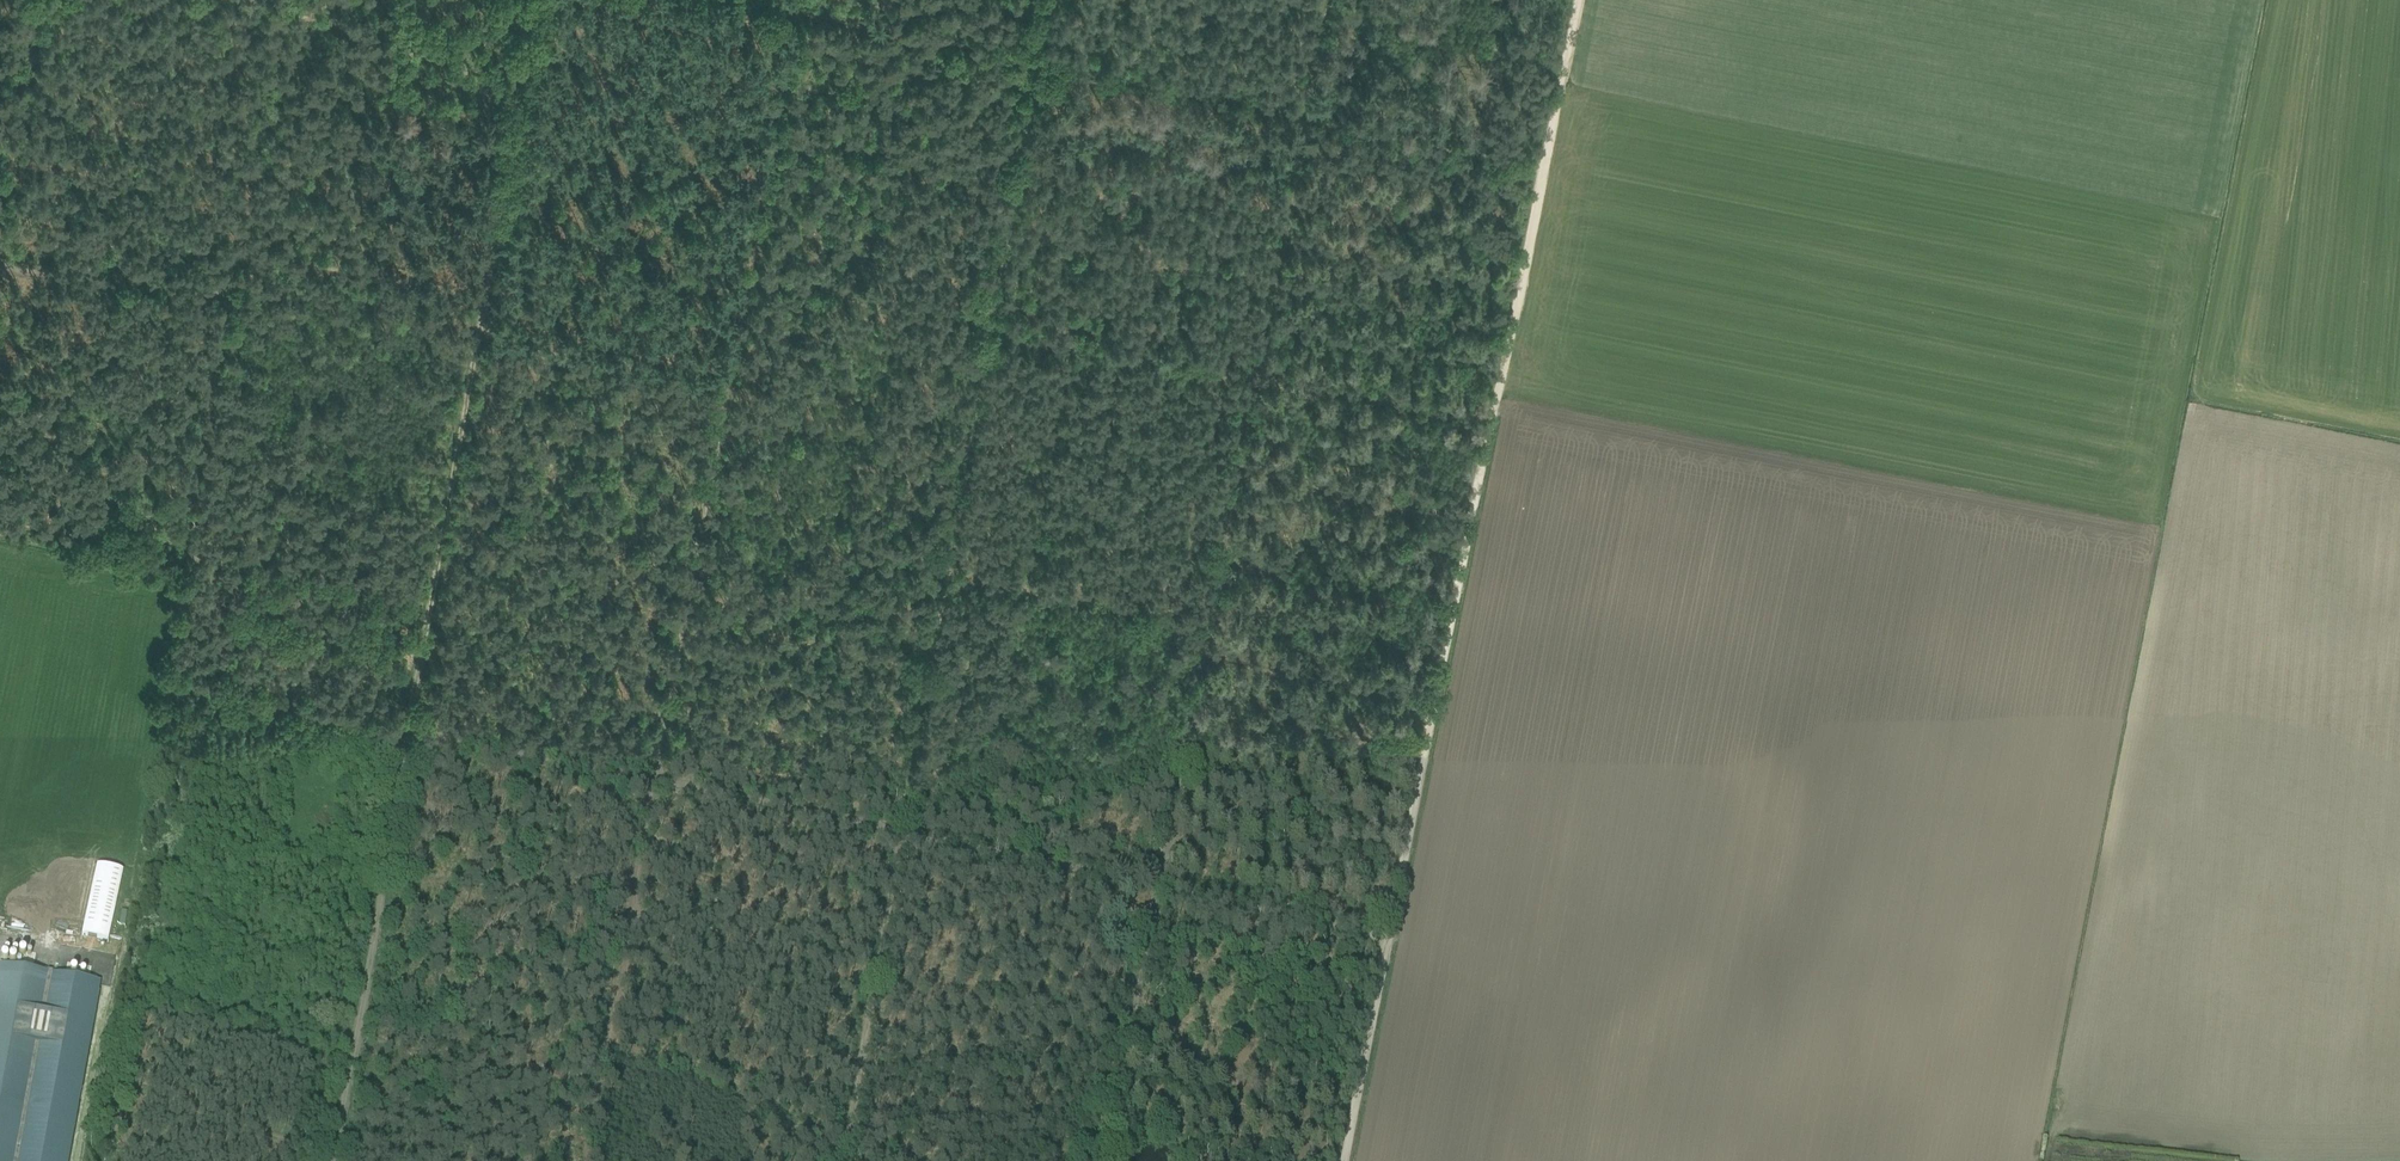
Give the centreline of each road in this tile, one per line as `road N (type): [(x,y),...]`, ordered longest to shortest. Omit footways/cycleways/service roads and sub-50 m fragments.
road 1 (track): [(1347,1160),(1572,0)]

